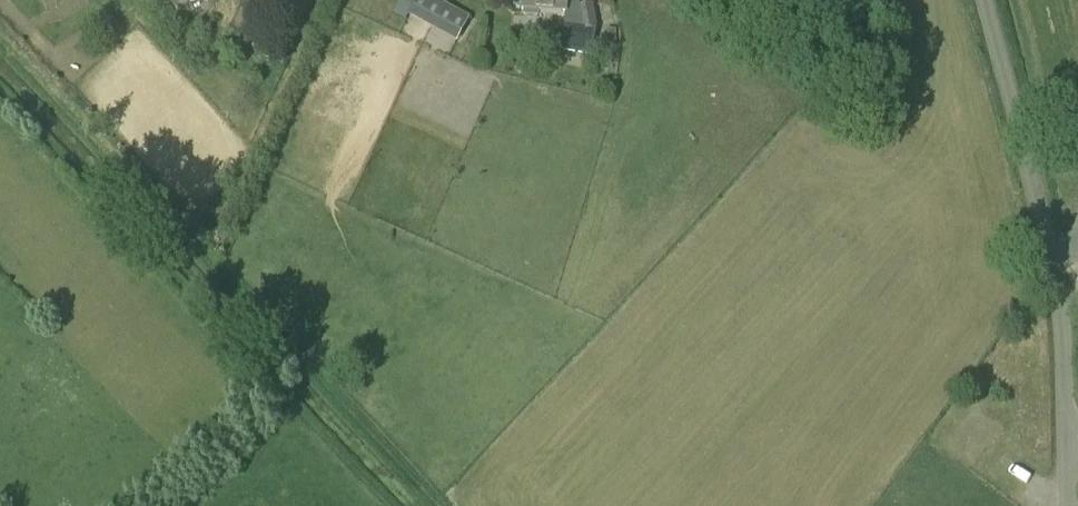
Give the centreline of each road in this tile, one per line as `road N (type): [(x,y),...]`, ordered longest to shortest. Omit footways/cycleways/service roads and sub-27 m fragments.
road 1 (unclassified): [(1066,446),(1065,351),(1045,222),(982,0)]

